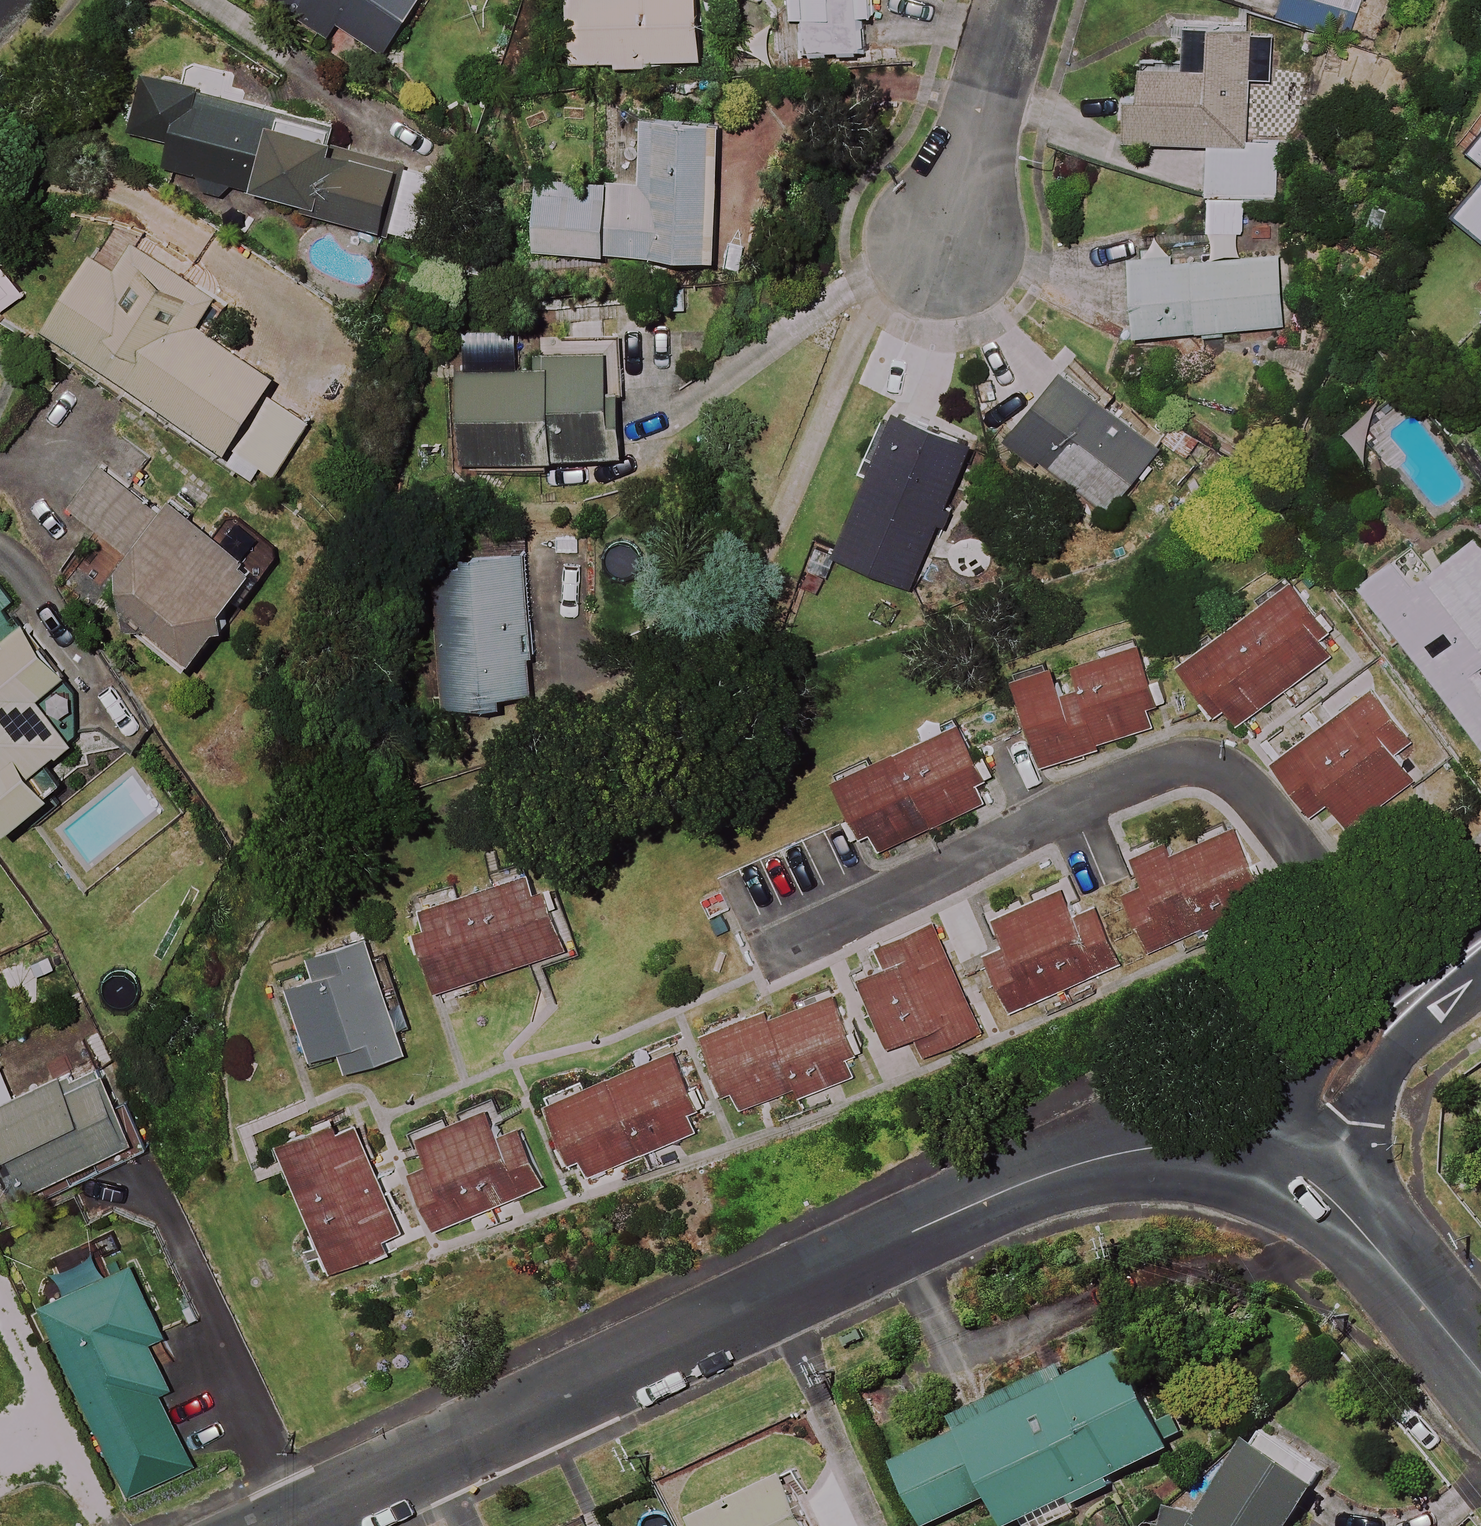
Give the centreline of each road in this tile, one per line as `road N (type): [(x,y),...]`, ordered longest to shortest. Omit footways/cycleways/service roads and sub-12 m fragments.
road 1 (residential): [(1282,1162),(1161,1147),(1060,1170),(289,1525)]
road 2 (residential): [(764,961),(1140,774),(1202,766),(1227,772),(1264,807),(1388,1020)]
road 3 (residential): [(1480,1376),(1338,1207),(1282,1162)]
road 4 (residential): [(1013,0),(944,242)]
road 5 (residential): [(1388,1020),(1282,1162)]

